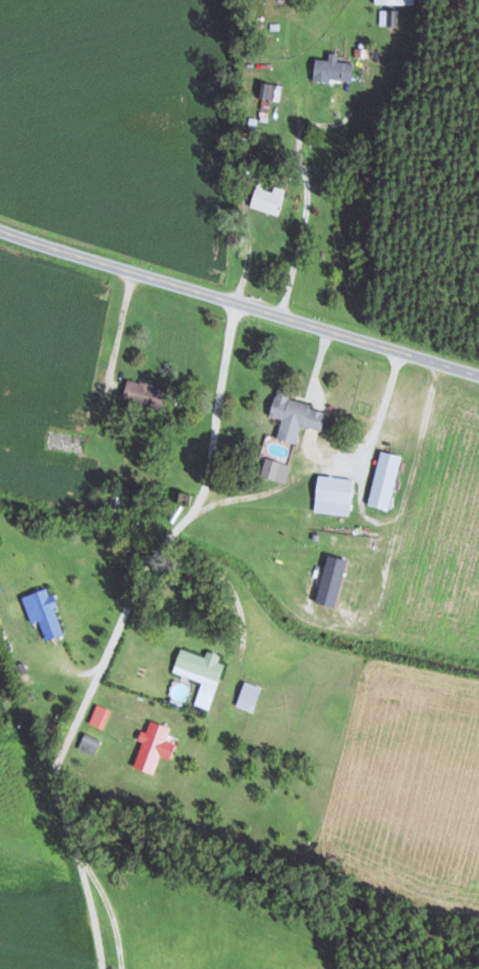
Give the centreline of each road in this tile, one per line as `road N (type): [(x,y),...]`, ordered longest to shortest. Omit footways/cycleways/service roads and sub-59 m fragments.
road 1 (tertiary): [(478,375),(0,232)]
road 2 (residential): [(282,314),(307,195),(307,175),(293,168),(247,173),(233,299)]

